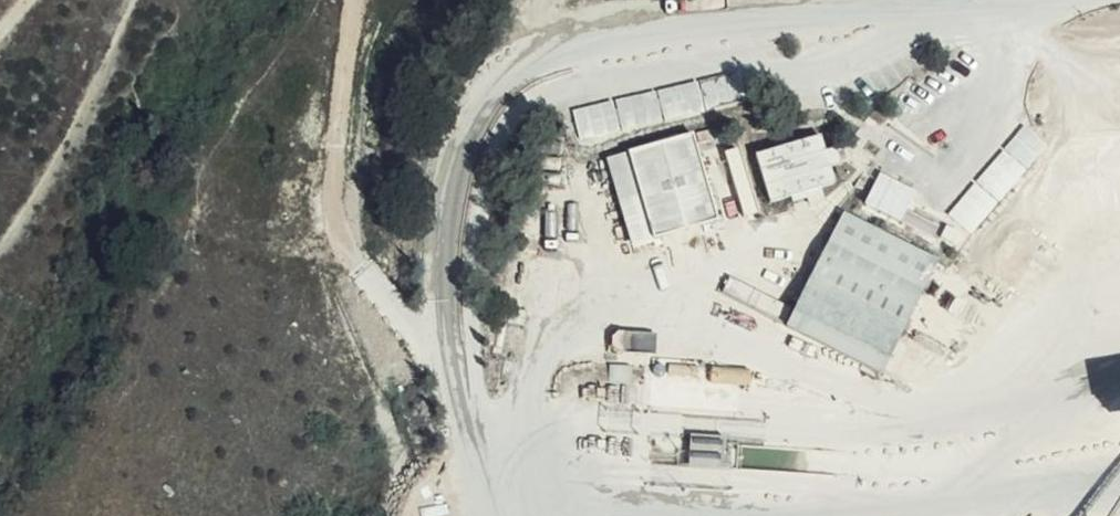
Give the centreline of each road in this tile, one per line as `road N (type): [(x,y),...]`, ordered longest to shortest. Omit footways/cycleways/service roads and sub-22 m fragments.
road 1 (track): [(446,346),(417,338),(364,270),(340,210),(357,0)]
road 2 (track): [(136,0),(40,199),(0,249)]

